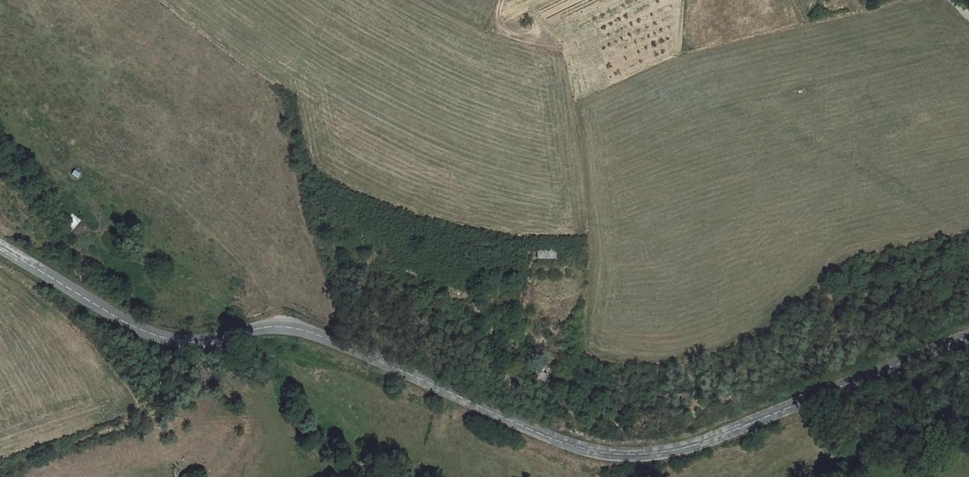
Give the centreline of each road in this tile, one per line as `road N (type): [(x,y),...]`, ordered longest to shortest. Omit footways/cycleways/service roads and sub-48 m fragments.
road 1 (unclassified): [(0,249),(156,335),(198,341),(294,327),(606,454),(641,455),(711,439),(968,336)]

